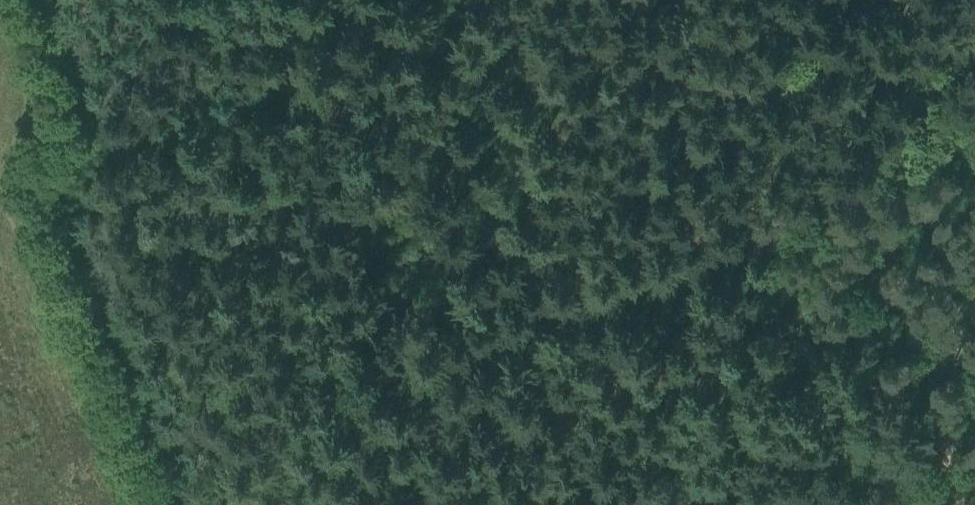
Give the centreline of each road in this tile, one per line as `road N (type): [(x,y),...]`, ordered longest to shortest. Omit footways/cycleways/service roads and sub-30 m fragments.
road 1 (track): [(974,120),(145,499)]
road 2 (track): [(147,504),(0,250)]
road 3 (track): [(0,219),(1,173),(30,148),(0,58)]

